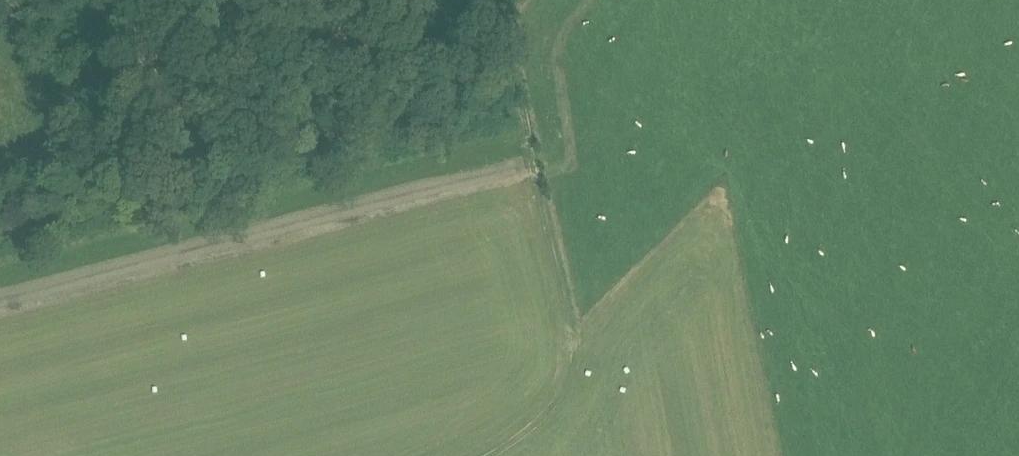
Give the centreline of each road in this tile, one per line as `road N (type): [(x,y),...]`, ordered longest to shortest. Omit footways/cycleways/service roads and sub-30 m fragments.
road 1 (track): [(490,455),(549,409),(566,379),(570,341),(494,0)]

